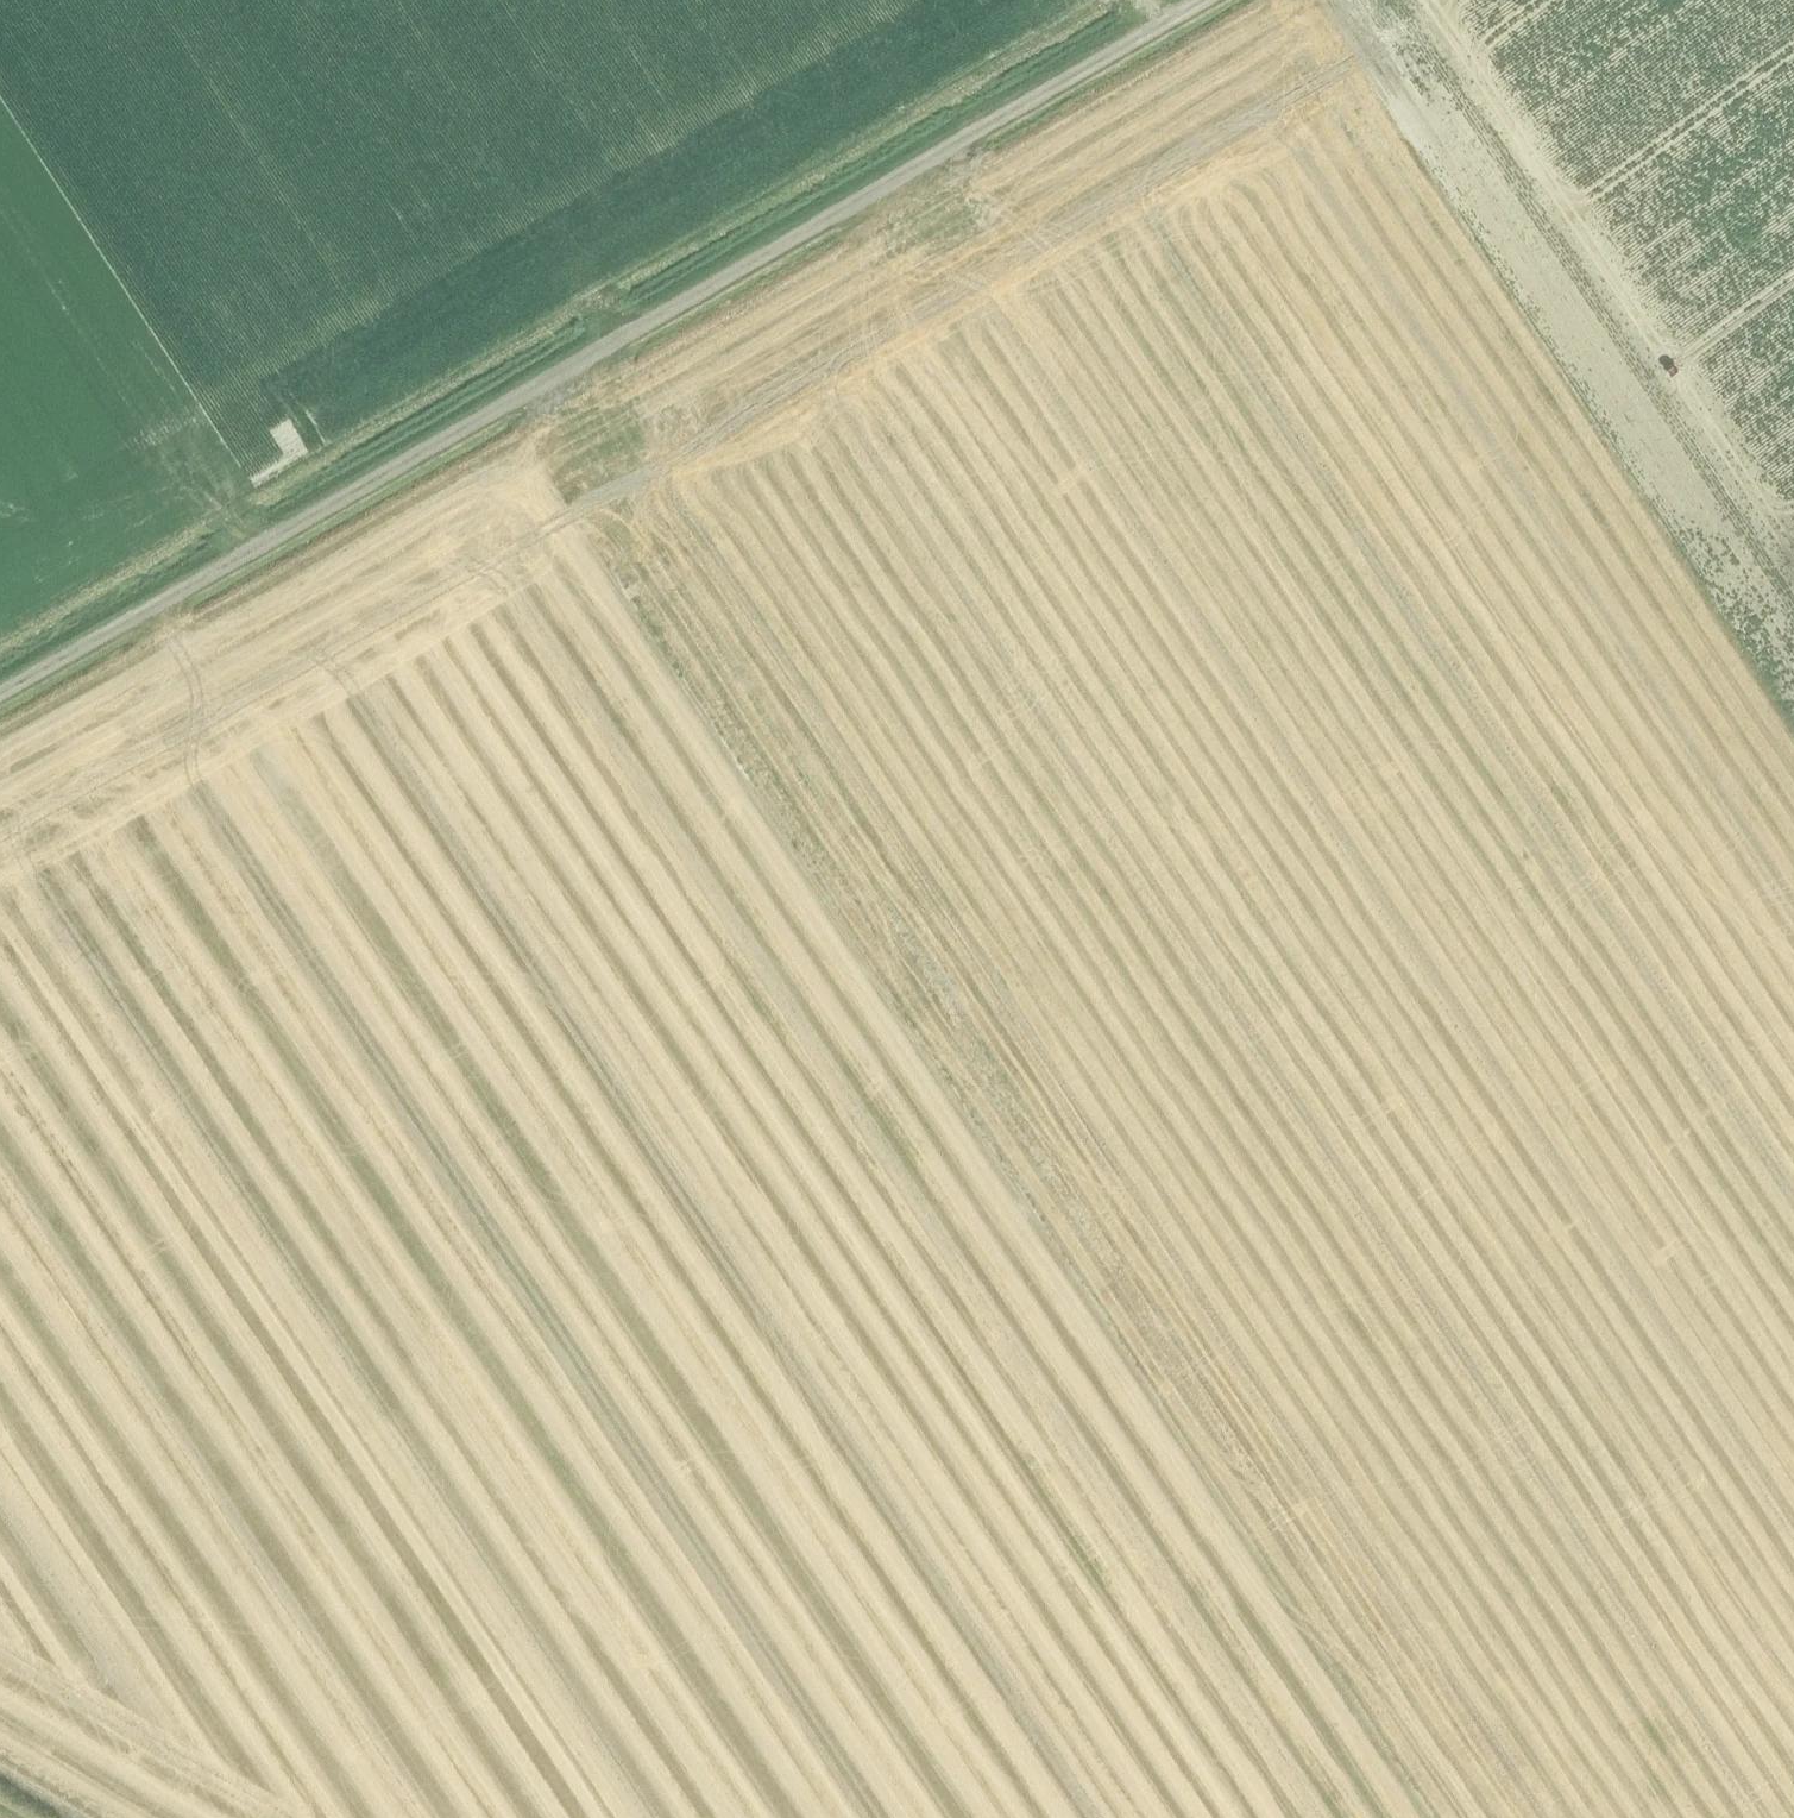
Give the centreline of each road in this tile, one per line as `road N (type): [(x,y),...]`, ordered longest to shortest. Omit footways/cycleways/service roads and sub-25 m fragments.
road 1 (track): [(0,694),(1202,0)]

